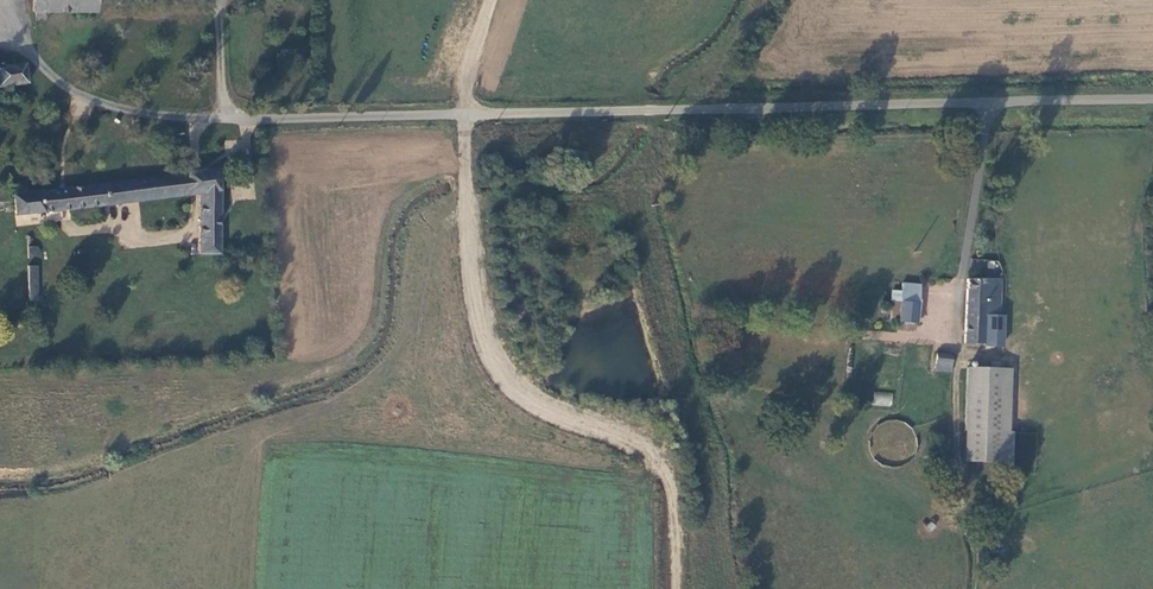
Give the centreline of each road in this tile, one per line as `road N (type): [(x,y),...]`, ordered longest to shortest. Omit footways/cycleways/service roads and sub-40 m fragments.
road 1 (unclassified): [(1152,100),(239,120)]
road 2 (track): [(465,115),(477,317),(487,343),(500,370),(540,405),(644,444),(660,460),(675,511),(672,588)]

